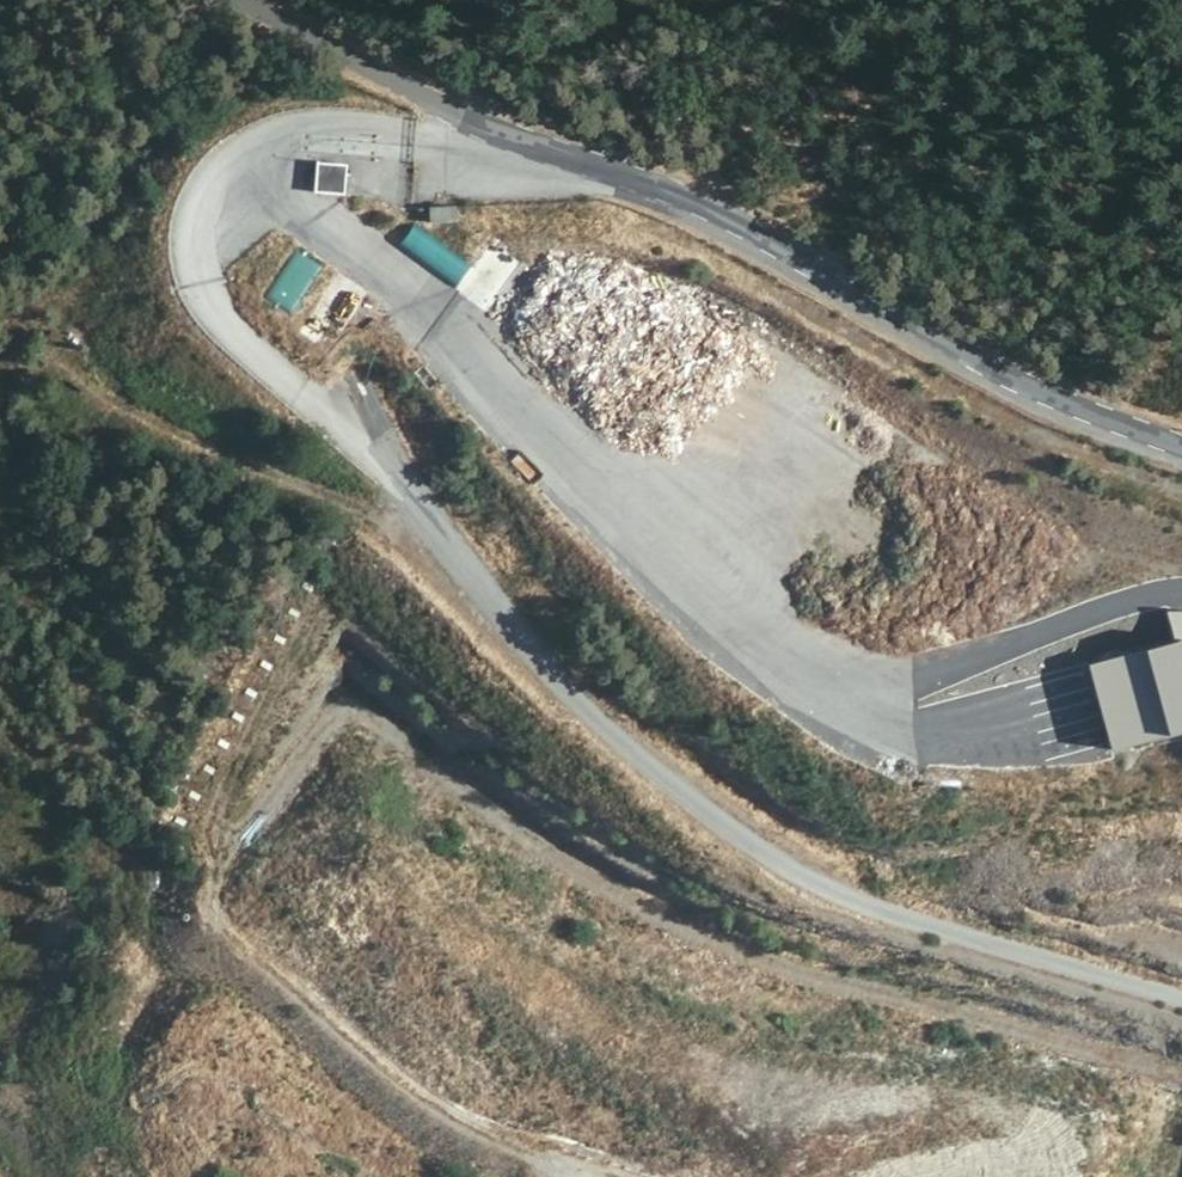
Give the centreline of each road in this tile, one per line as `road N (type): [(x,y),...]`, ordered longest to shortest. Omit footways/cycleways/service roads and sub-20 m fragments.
road 1 (residential): [(1181,445),(975,363),(698,203),(447,106),(265,0)]

